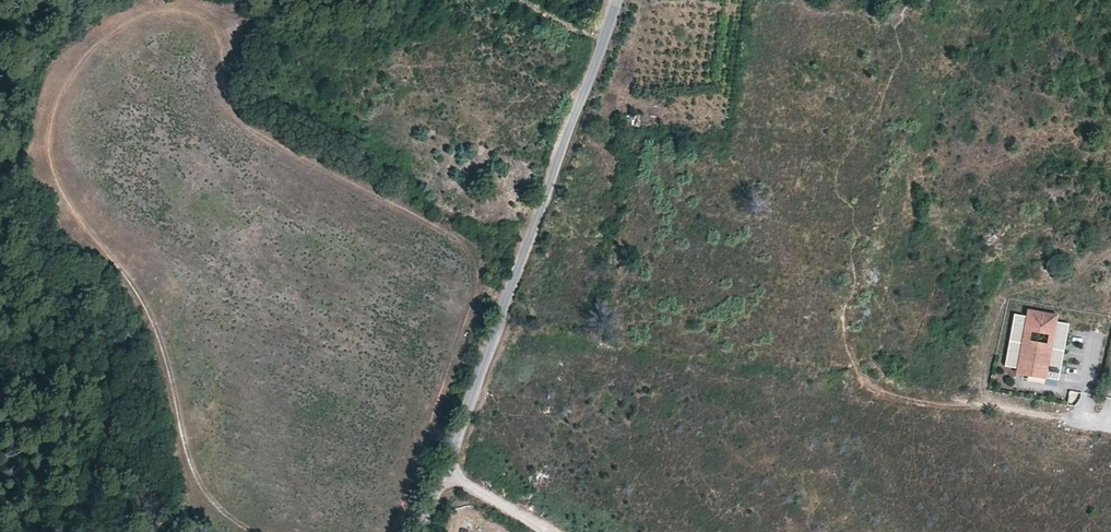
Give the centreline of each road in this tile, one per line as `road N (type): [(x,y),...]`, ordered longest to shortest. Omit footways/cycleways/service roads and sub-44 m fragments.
road 1 (residential): [(425,531),(618,0)]
road 2 (unclassified): [(1110,424),(982,400)]
road 3 (track): [(554,531),(446,474)]

